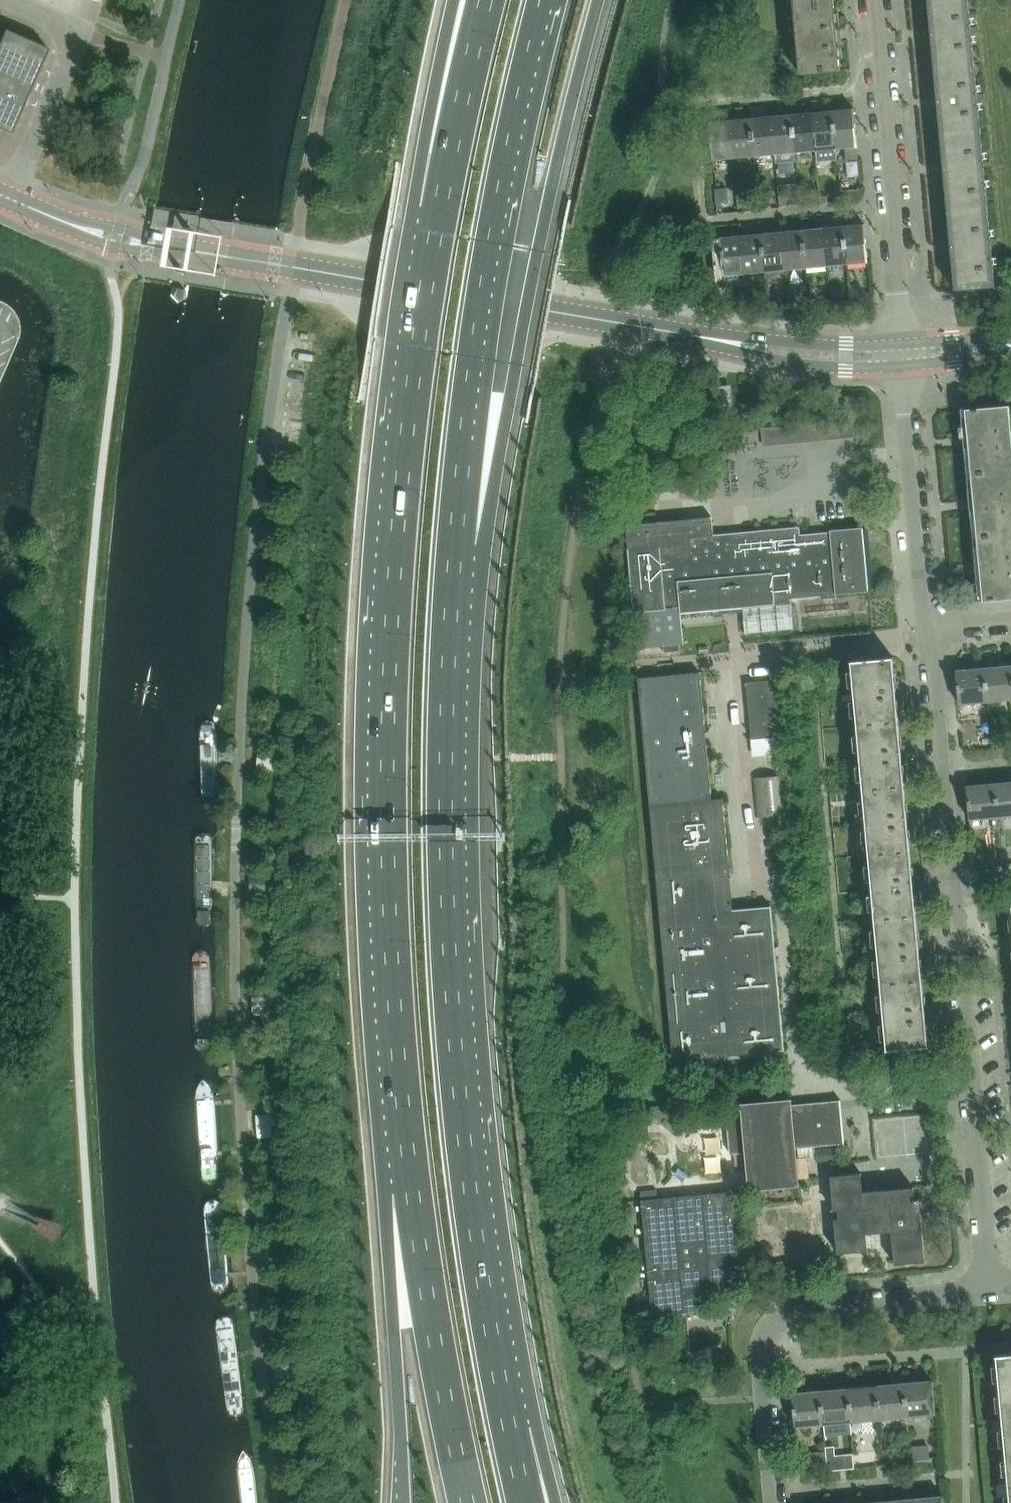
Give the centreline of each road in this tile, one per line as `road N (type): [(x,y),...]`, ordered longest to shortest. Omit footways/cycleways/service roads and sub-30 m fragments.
road 1 (trunk): [(514,1438),(470,1179),(446,760),(450,594),(478,327)]
road 2 (trunk): [(443,231),(410,478),(388,766),(388,957),(406,1191)]
road 3 (tertiary): [(904,357),(814,357),(279,268),(133,242),(10,200)]
road 4 (residential): [(988,1294),(924,624)]
road 5 (residential): [(773,1502),(761,1369),(777,1321),(801,1311),(988,1294)]
road 6 (residential): [(904,357),(871,0)]
road 7 (trunk): [(478,327),(535,249),(601,0)]
road 8 (trunk): [(478,327),(547,0)]
road 9 (trunk): [(406,1191),(460,1502)]
road 10 (trunk): [(406,1191),(393,1326),(403,1502)]
road 11 (residential): [(924,624),(904,357)]
road 12 (residential): [(6,0),(78,32),(10,200)]
road 13 (trunk): [(494,0),(443,231)]
road 14 (trunk): [(465,0),(437,155),(443,231)]

